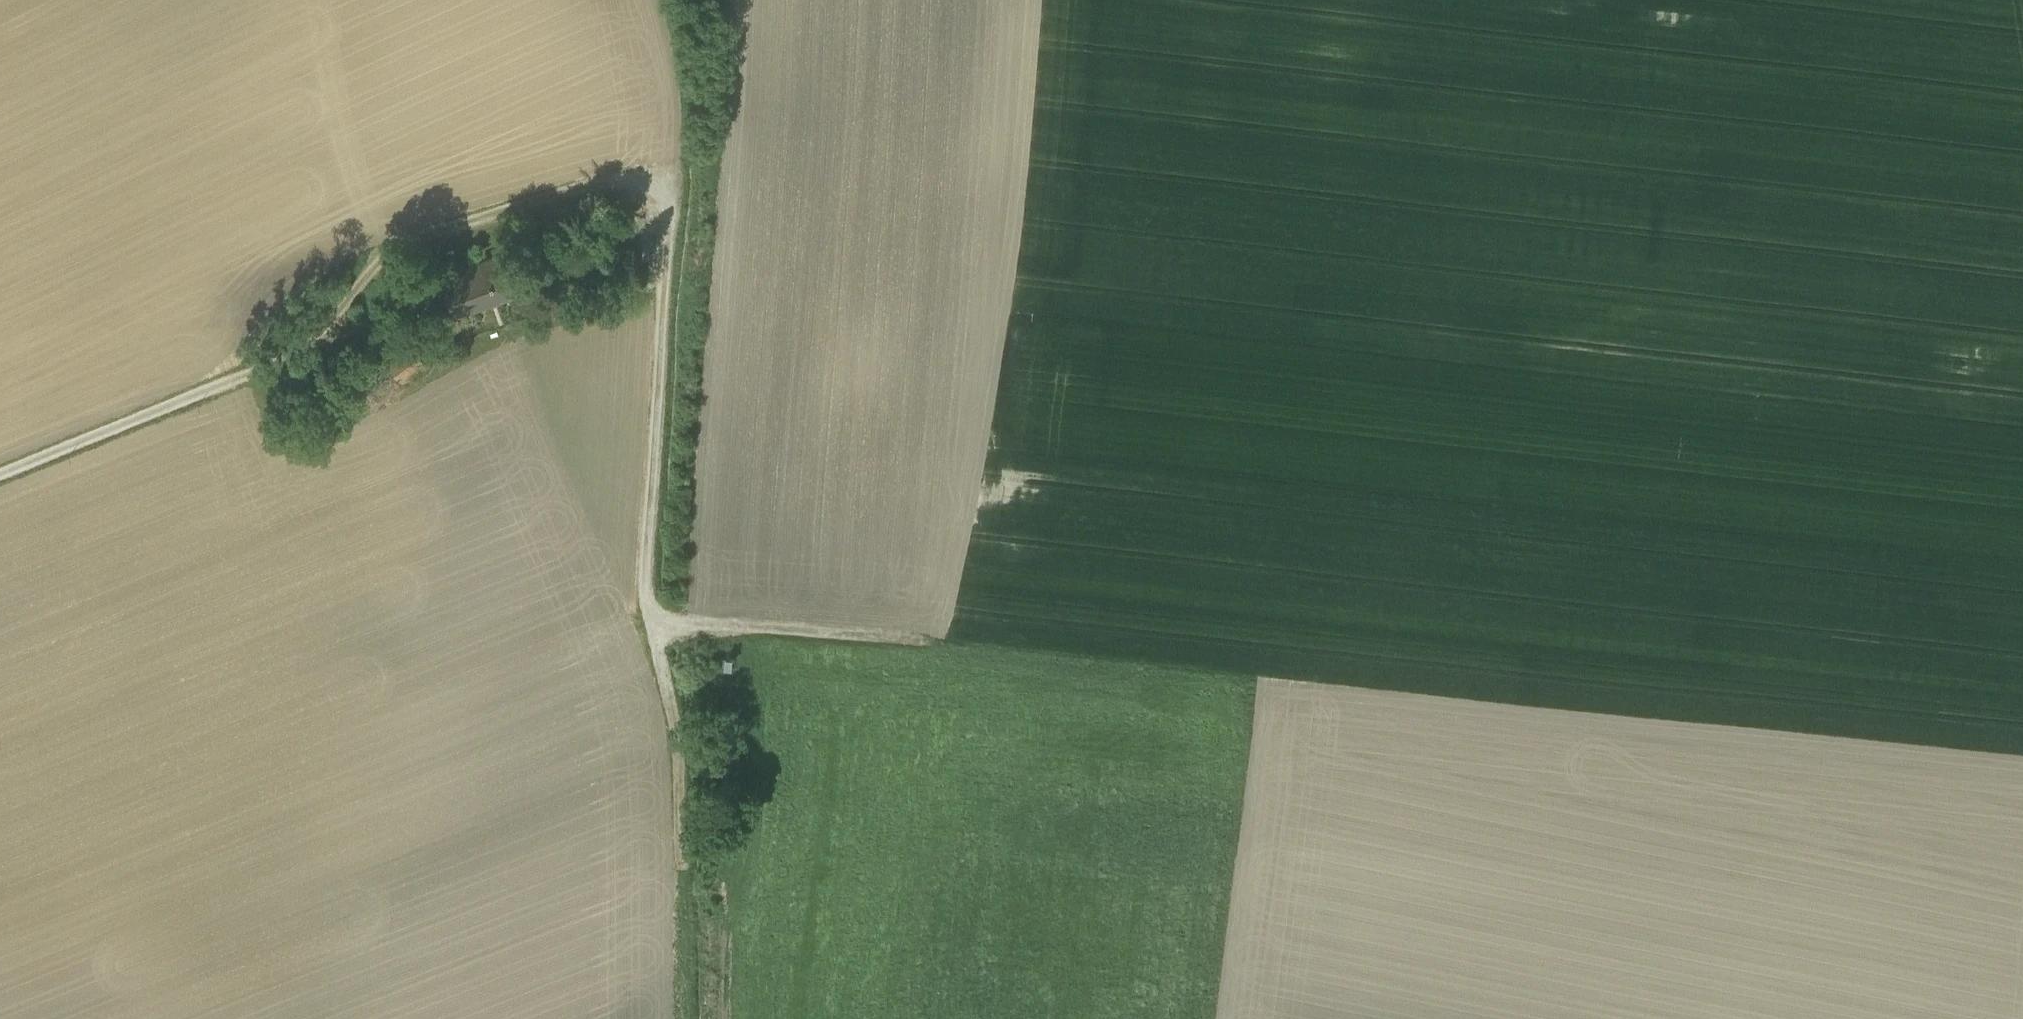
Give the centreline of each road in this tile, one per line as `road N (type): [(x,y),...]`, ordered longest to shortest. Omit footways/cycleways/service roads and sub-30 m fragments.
road 1 (track): [(251,373),(281,424),(321,427),(377,410),(498,339),(579,309),(715,284)]
road 2 (track): [(0,473),(416,306)]

